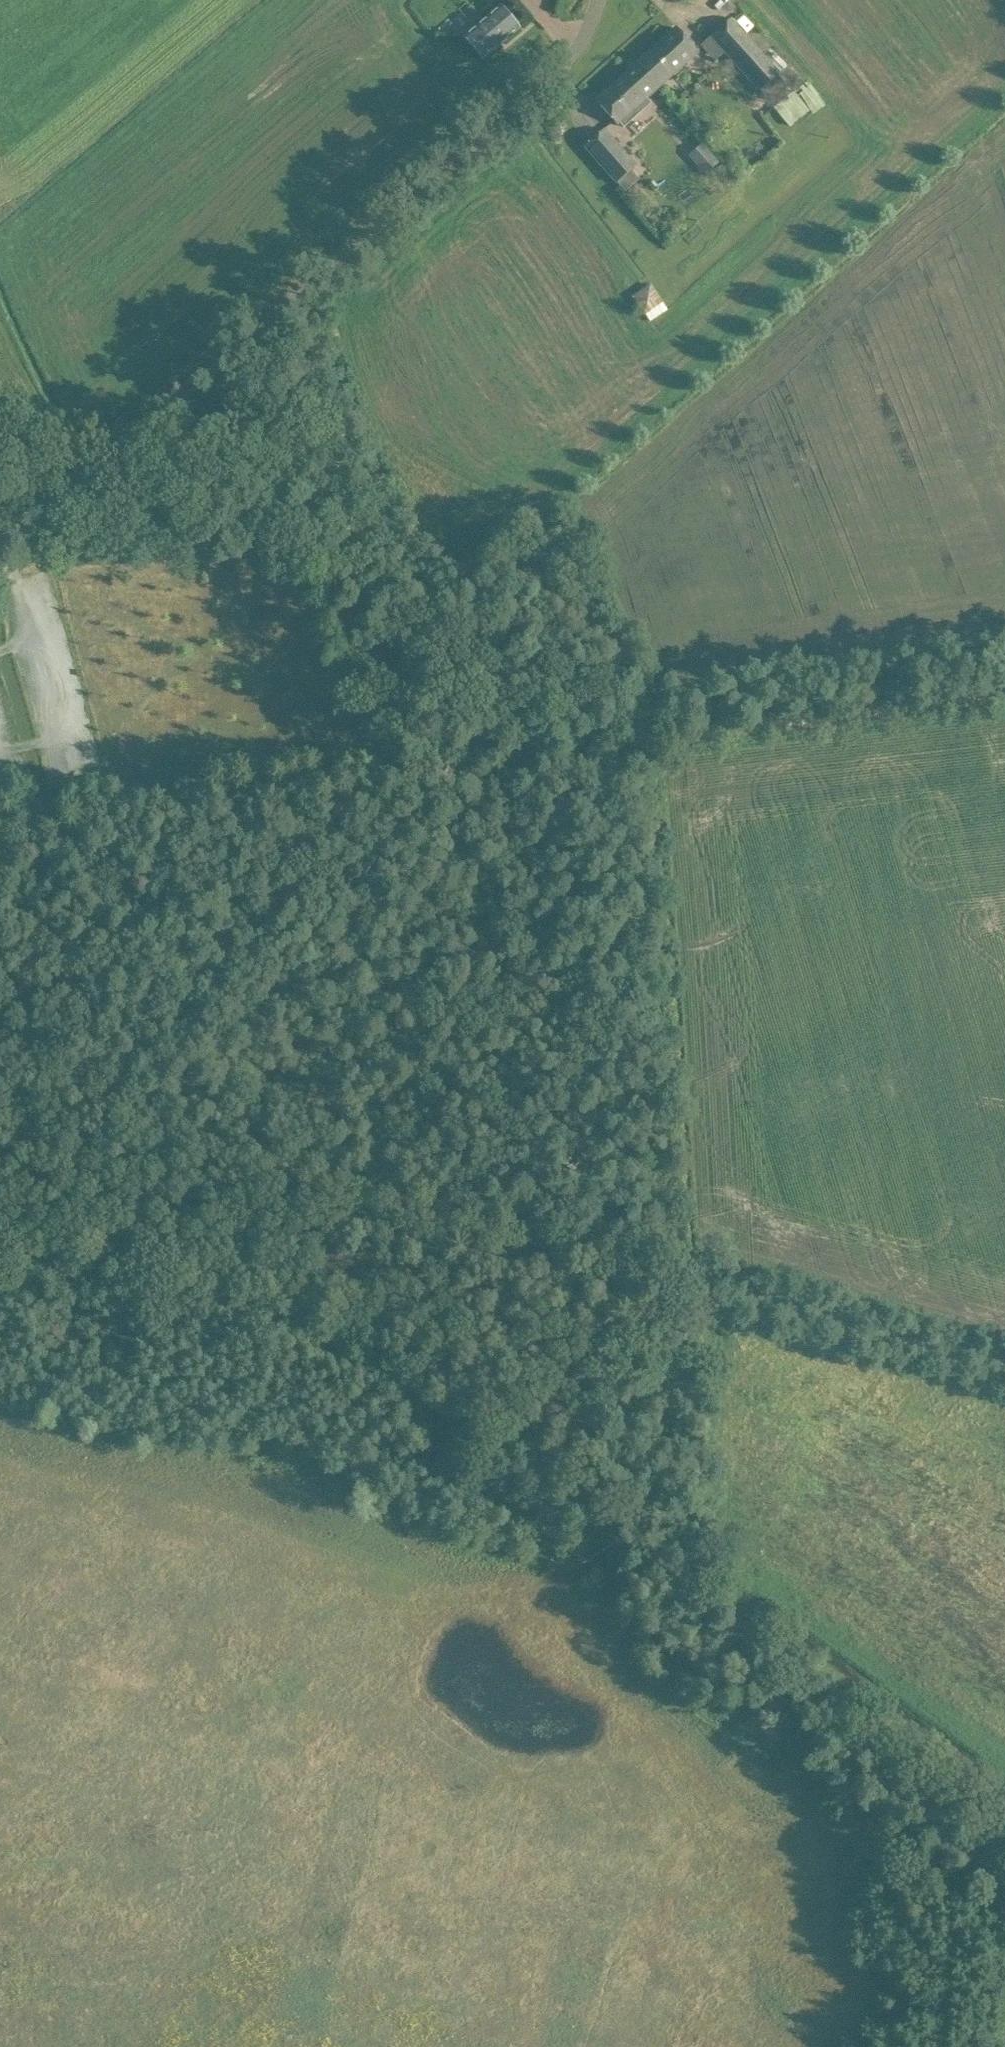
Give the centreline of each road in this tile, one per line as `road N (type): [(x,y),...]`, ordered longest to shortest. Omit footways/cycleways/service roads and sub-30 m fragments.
road 1 (unclassified): [(1004,1377),(604,1269),(204,1139),(99,1090),(0,1028)]
road 2 (unclassified): [(0,548),(373,241),(578,54),(601,23),(604,0)]

